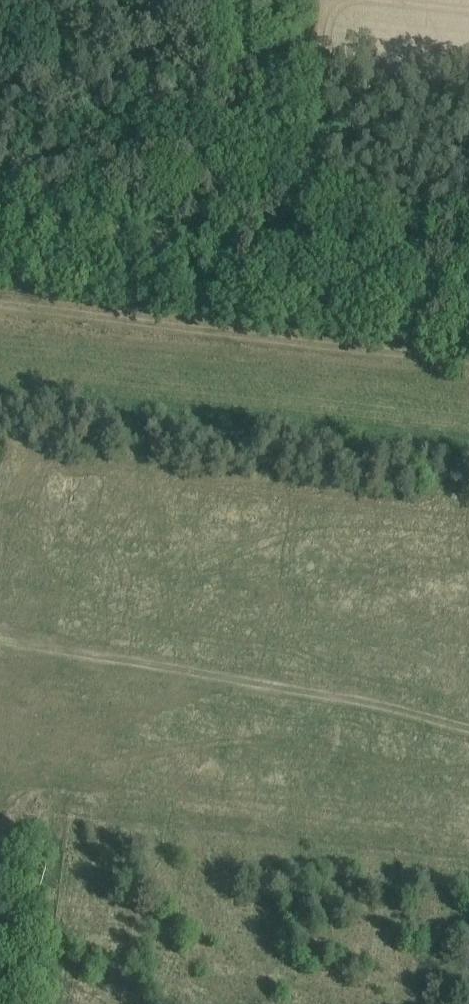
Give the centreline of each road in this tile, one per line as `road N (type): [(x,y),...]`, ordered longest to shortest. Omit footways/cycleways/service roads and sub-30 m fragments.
road 1 (unclassified): [(0,219),(468,274)]

